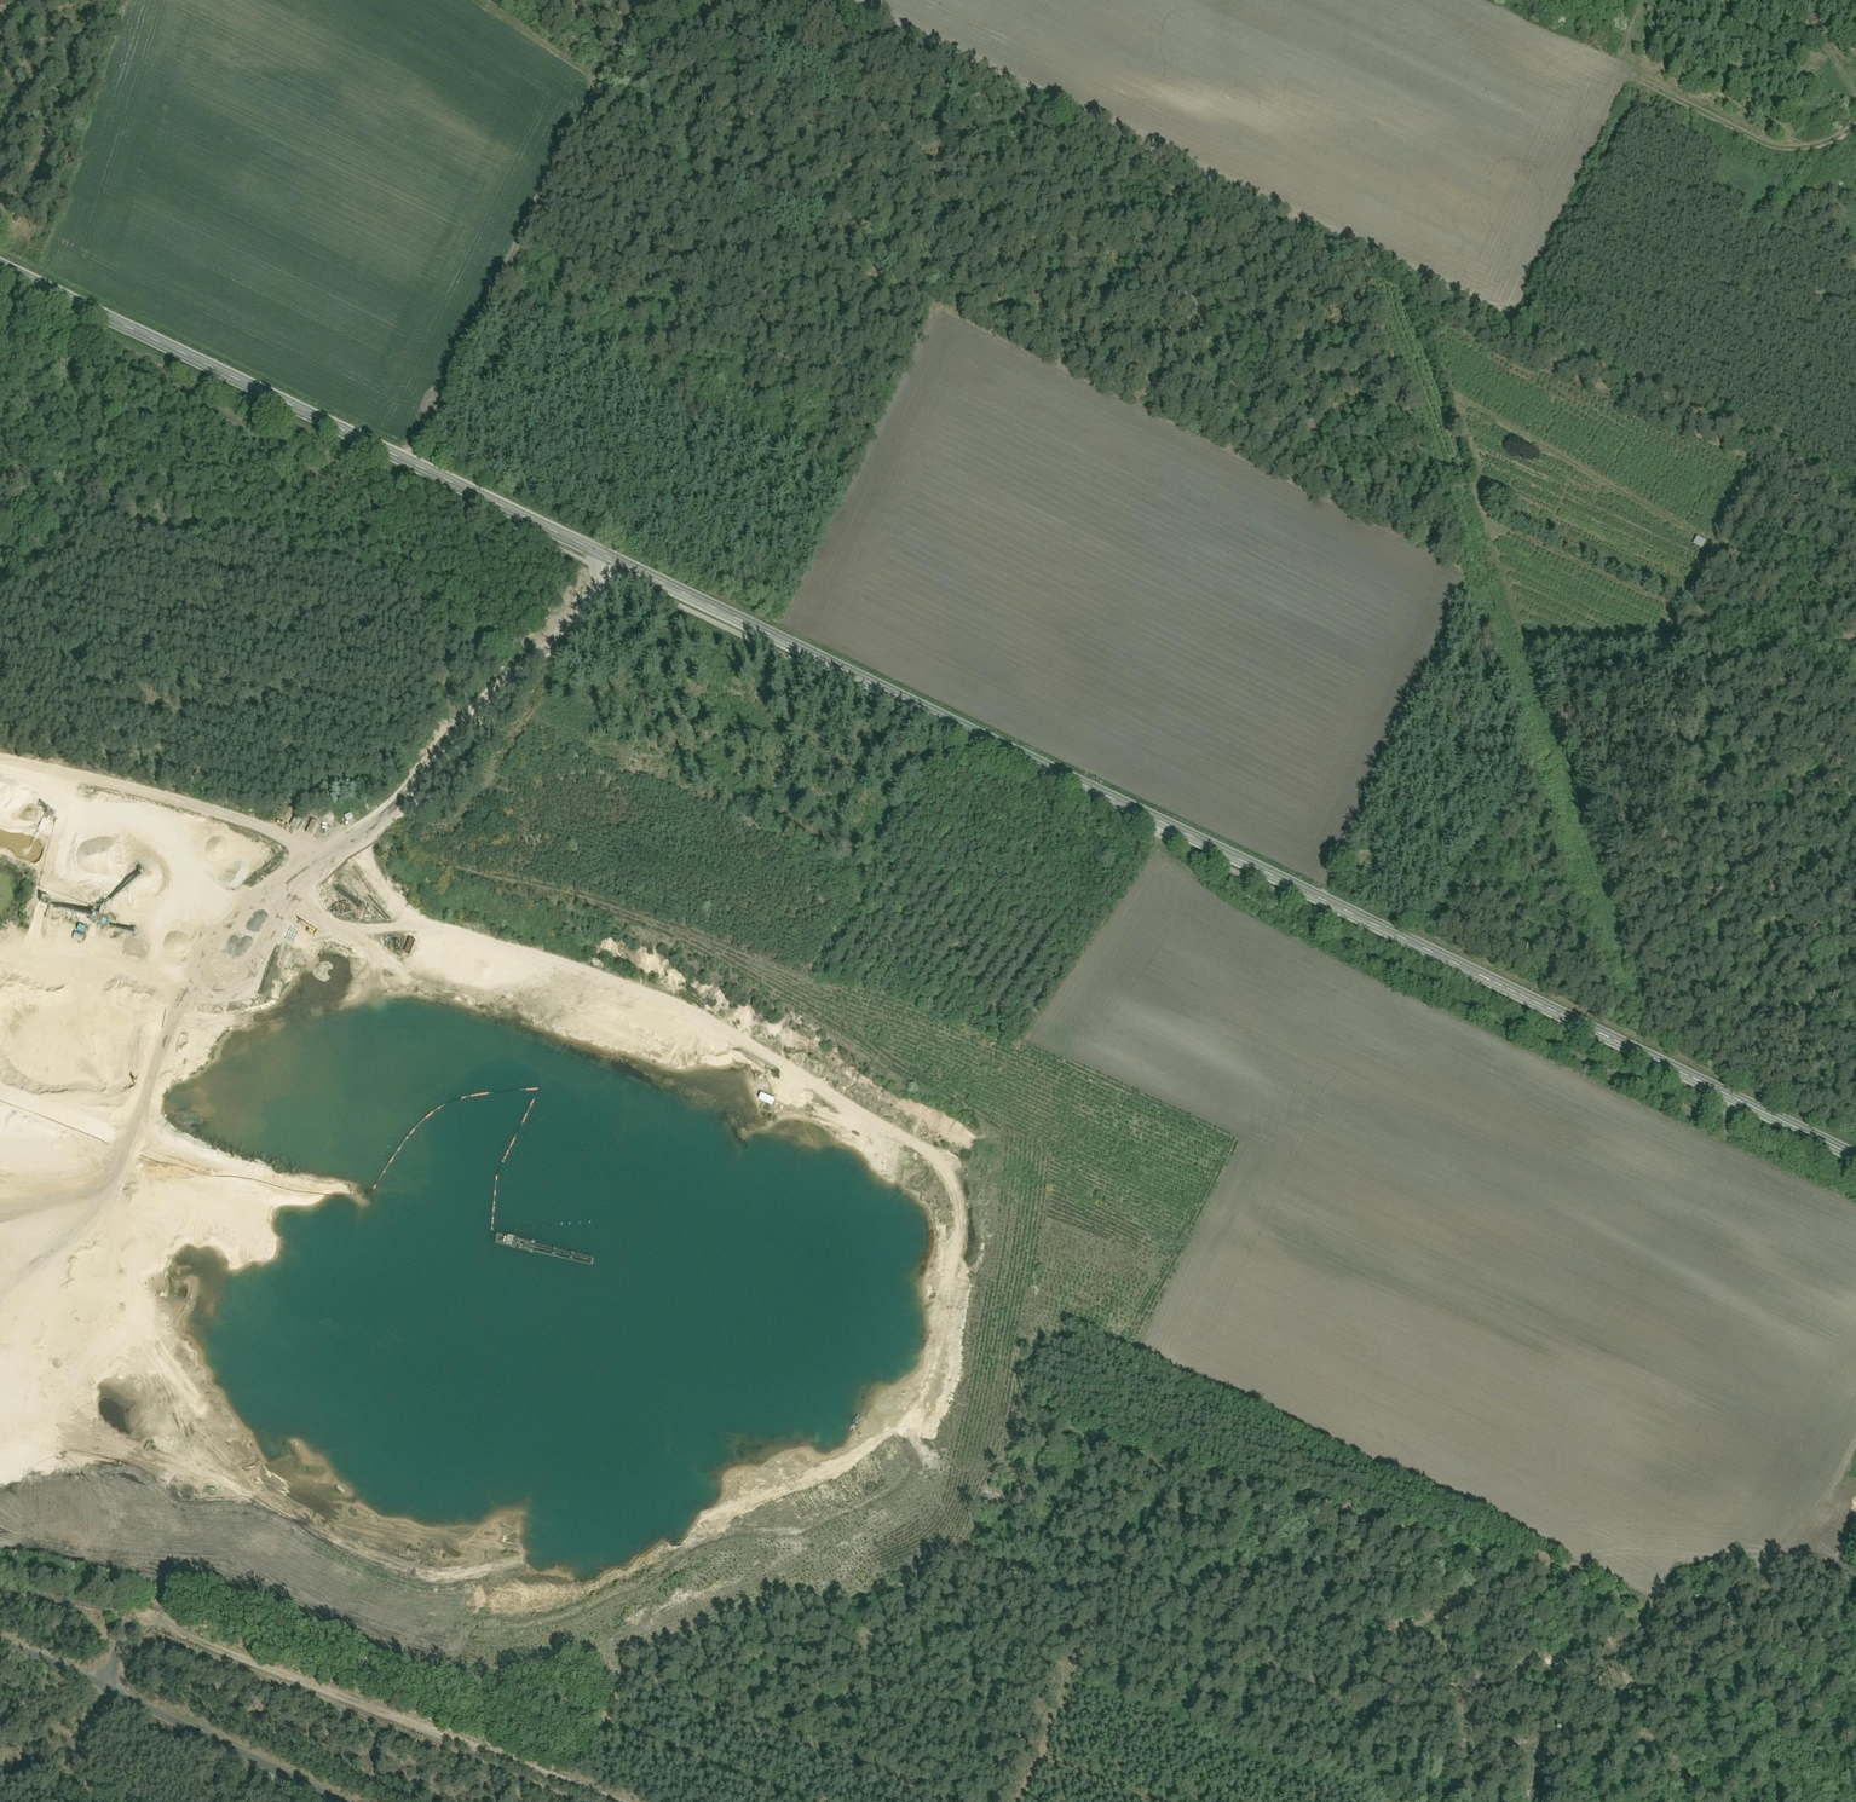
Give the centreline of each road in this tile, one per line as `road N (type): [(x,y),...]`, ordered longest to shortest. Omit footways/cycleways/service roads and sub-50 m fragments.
road 1 (secondary): [(1855,1161),(0,267)]
road 2 (track): [(626,1801),(168,1625),(164,1582),(172,1551),(251,1347),(321,1338)]
road 3 (track): [(634,0),(405,463)]
road 4 (track): [(571,122),(937,319)]
road 5 (track): [(612,563),(515,737)]
road 6 (track): [(477,0),(593,78)]

